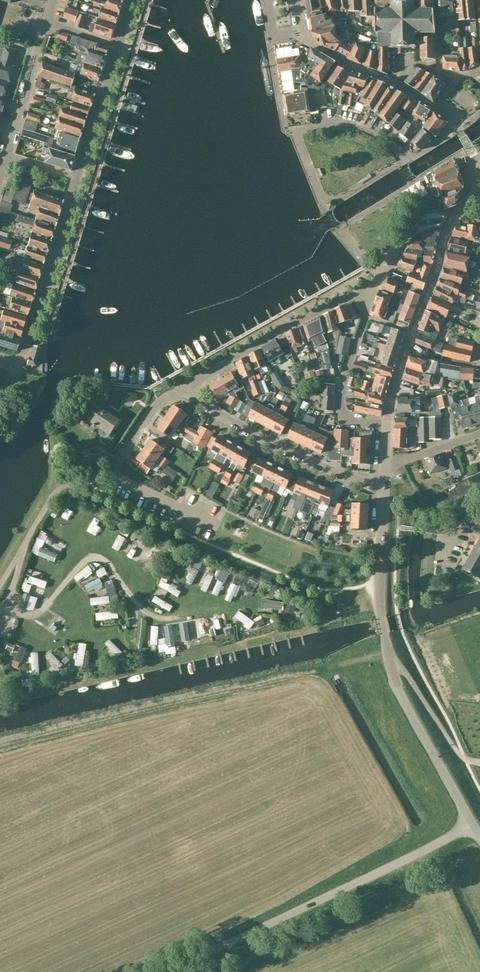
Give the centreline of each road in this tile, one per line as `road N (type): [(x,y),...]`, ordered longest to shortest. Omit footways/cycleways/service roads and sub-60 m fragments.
road 1 (tertiary): [(473,825),(392,670),(379,604),(384,483)]
road 2 (unclassified): [(165,971),(473,825)]
road 3 (tertiary): [(469,193),(448,230),(385,426)]
road 4 (residential): [(384,483),(262,442),(188,386)]
road 5 (residential): [(188,386),(366,289)]
road 6 (residential): [(18,369),(75,180)]
road 7 (residential): [(385,426),(348,419),(341,399),(366,317),(366,289)]
road 8 (residential): [(289,131),(317,196),(338,201),(405,158)]
road 9 (tertiary): [(437,108),(299,33)]
road 10 (residential): [(86,481),(116,463),(159,402),(188,386)]
road 11 (unclassified): [(0,586),(57,491),(86,481)]
road 12 (residential): [(75,180),(117,46)]
road 13 (residential): [(4,157),(46,24)]
road 14 (residential): [(405,158),(353,127),(289,131)]

